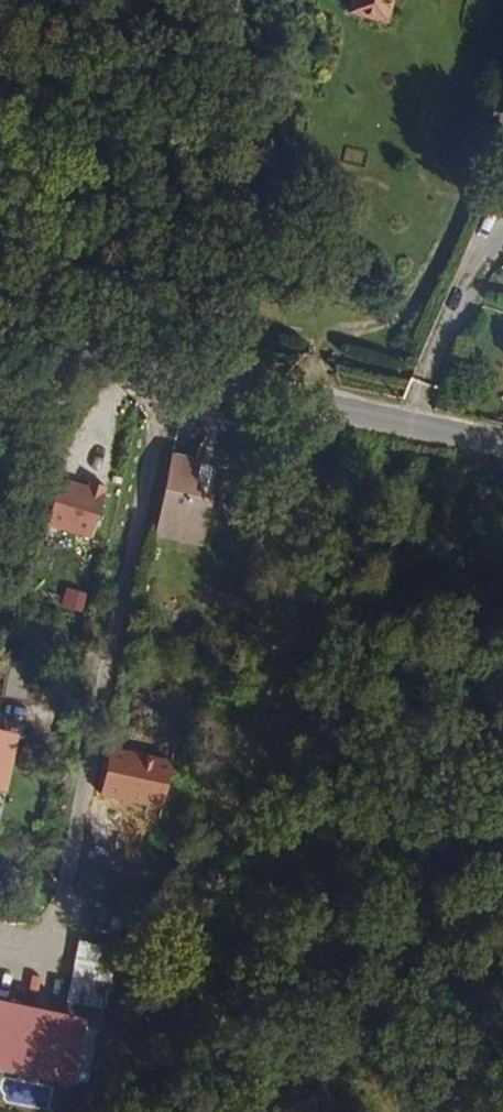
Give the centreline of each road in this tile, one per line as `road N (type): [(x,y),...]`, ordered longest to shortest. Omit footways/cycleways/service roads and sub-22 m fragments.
road 1 (tertiary): [(0,341),(502,444)]

